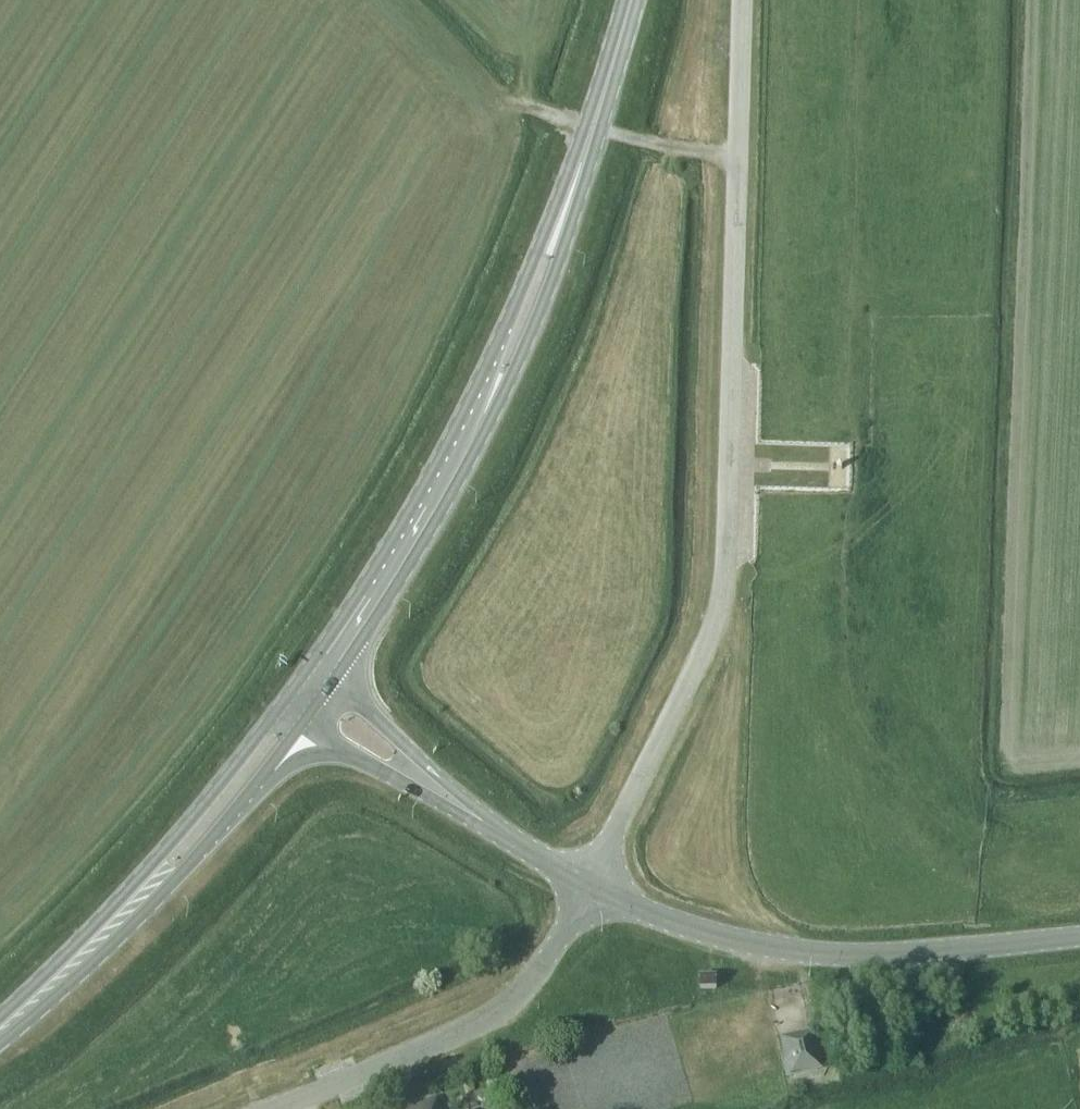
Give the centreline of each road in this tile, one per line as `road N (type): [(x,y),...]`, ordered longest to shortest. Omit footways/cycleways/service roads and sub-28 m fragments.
road 1 (unclassified): [(589,883),(704,649),(725,586),(743,0)]
road 2 (primary): [(333,679),(429,532),(516,365),(558,262),(568,200)]
road 3 (primary): [(568,200),(551,220),(459,421),(368,580),(310,662)]
road 4 (tertiary): [(1079,935),(897,953),(801,950),(673,921),(589,883)]
road 5 (primary): [(0,1042),(147,908),(299,724)]
road 6 (primary): [(276,708),(162,853),(0,1014)]
road 7 (unclassified): [(277,1108),(488,1019),(529,983),(589,883)]
road 8 (primary): [(568,200),(631,0)]
road 9 (tertiary): [(299,724),(466,810)]
road 10 (tertiary): [(466,810),(333,679)]
road 11 (tertiary): [(589,883),(466,810)]

